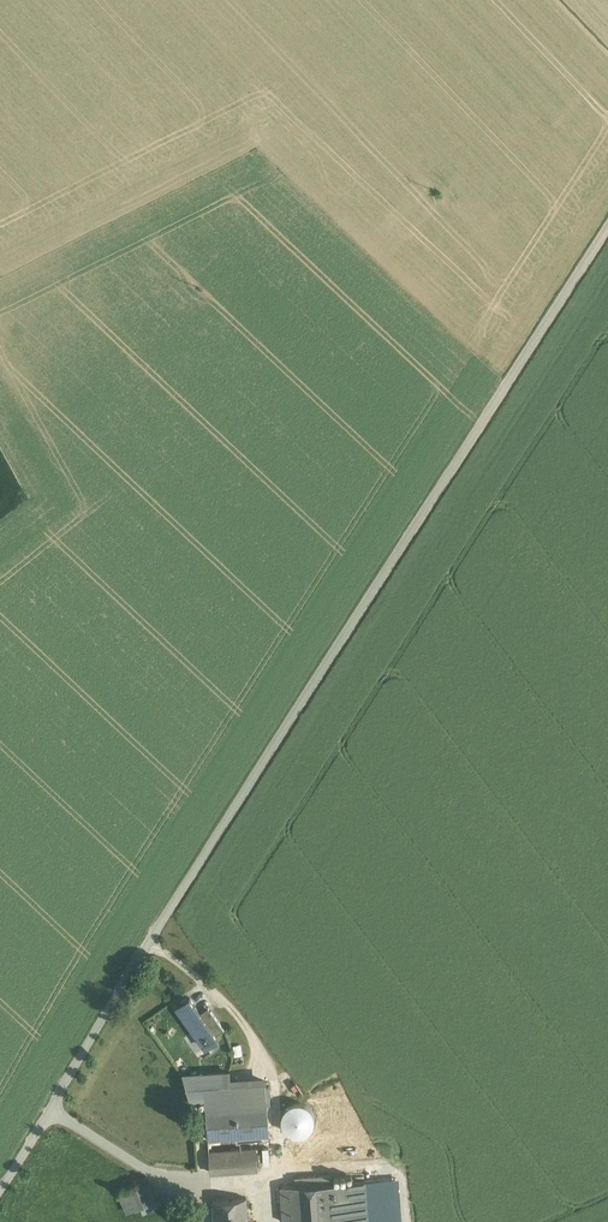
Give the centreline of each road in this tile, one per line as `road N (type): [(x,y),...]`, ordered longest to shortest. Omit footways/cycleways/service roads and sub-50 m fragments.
road 1 (unclassified): [(607,227),(150,940),(0,1189)]

